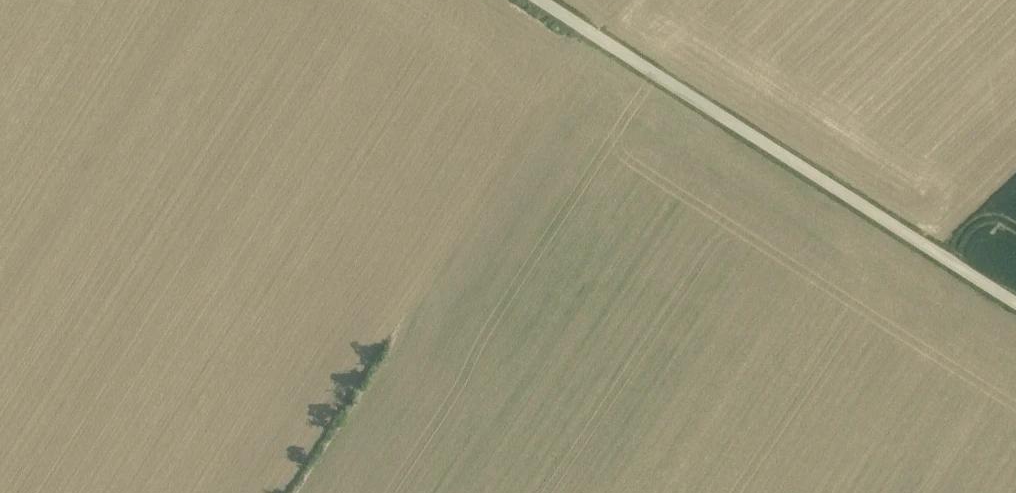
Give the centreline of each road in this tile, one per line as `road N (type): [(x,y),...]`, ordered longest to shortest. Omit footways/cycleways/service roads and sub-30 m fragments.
road 1 (track): [(540,0),(1015,302)]

